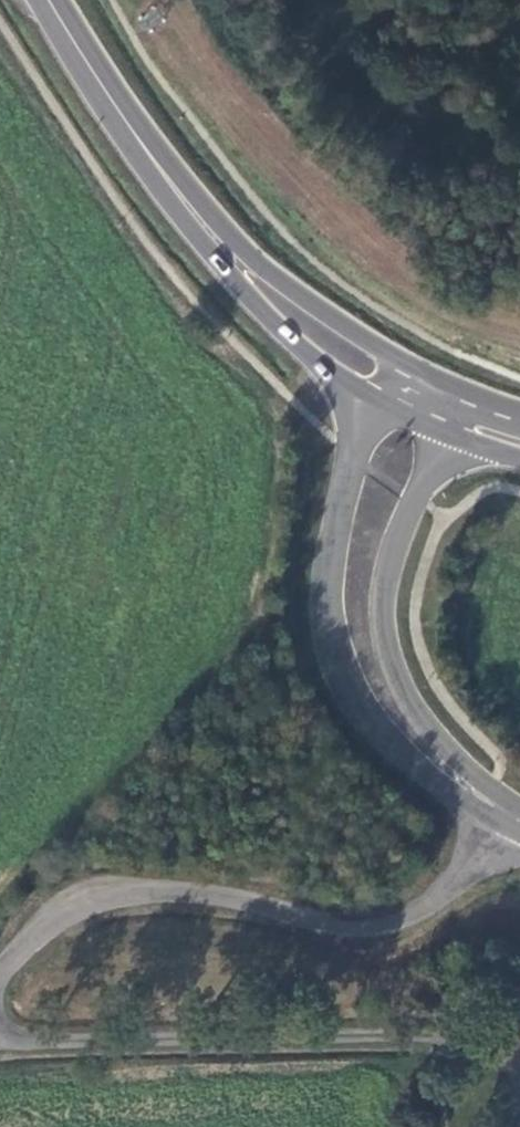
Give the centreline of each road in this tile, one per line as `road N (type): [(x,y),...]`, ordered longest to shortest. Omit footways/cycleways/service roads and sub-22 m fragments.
road 1 (unclassified): [(510,818),(450,892),(408,919),(363,928),(212,897),(153,895),(97,904),(58,921),(0,976)]
road 2 (secondary): [(49,0),(171,188),(267,292),(387,381)]
road 3 (secondary): [(387,381),(336,537),(330,615),(347,681),(367,714),(425,770),(471,791)]
road 4 (secondary): [(471,791),(395,681),(385,616),(403,519),(457,415)]

